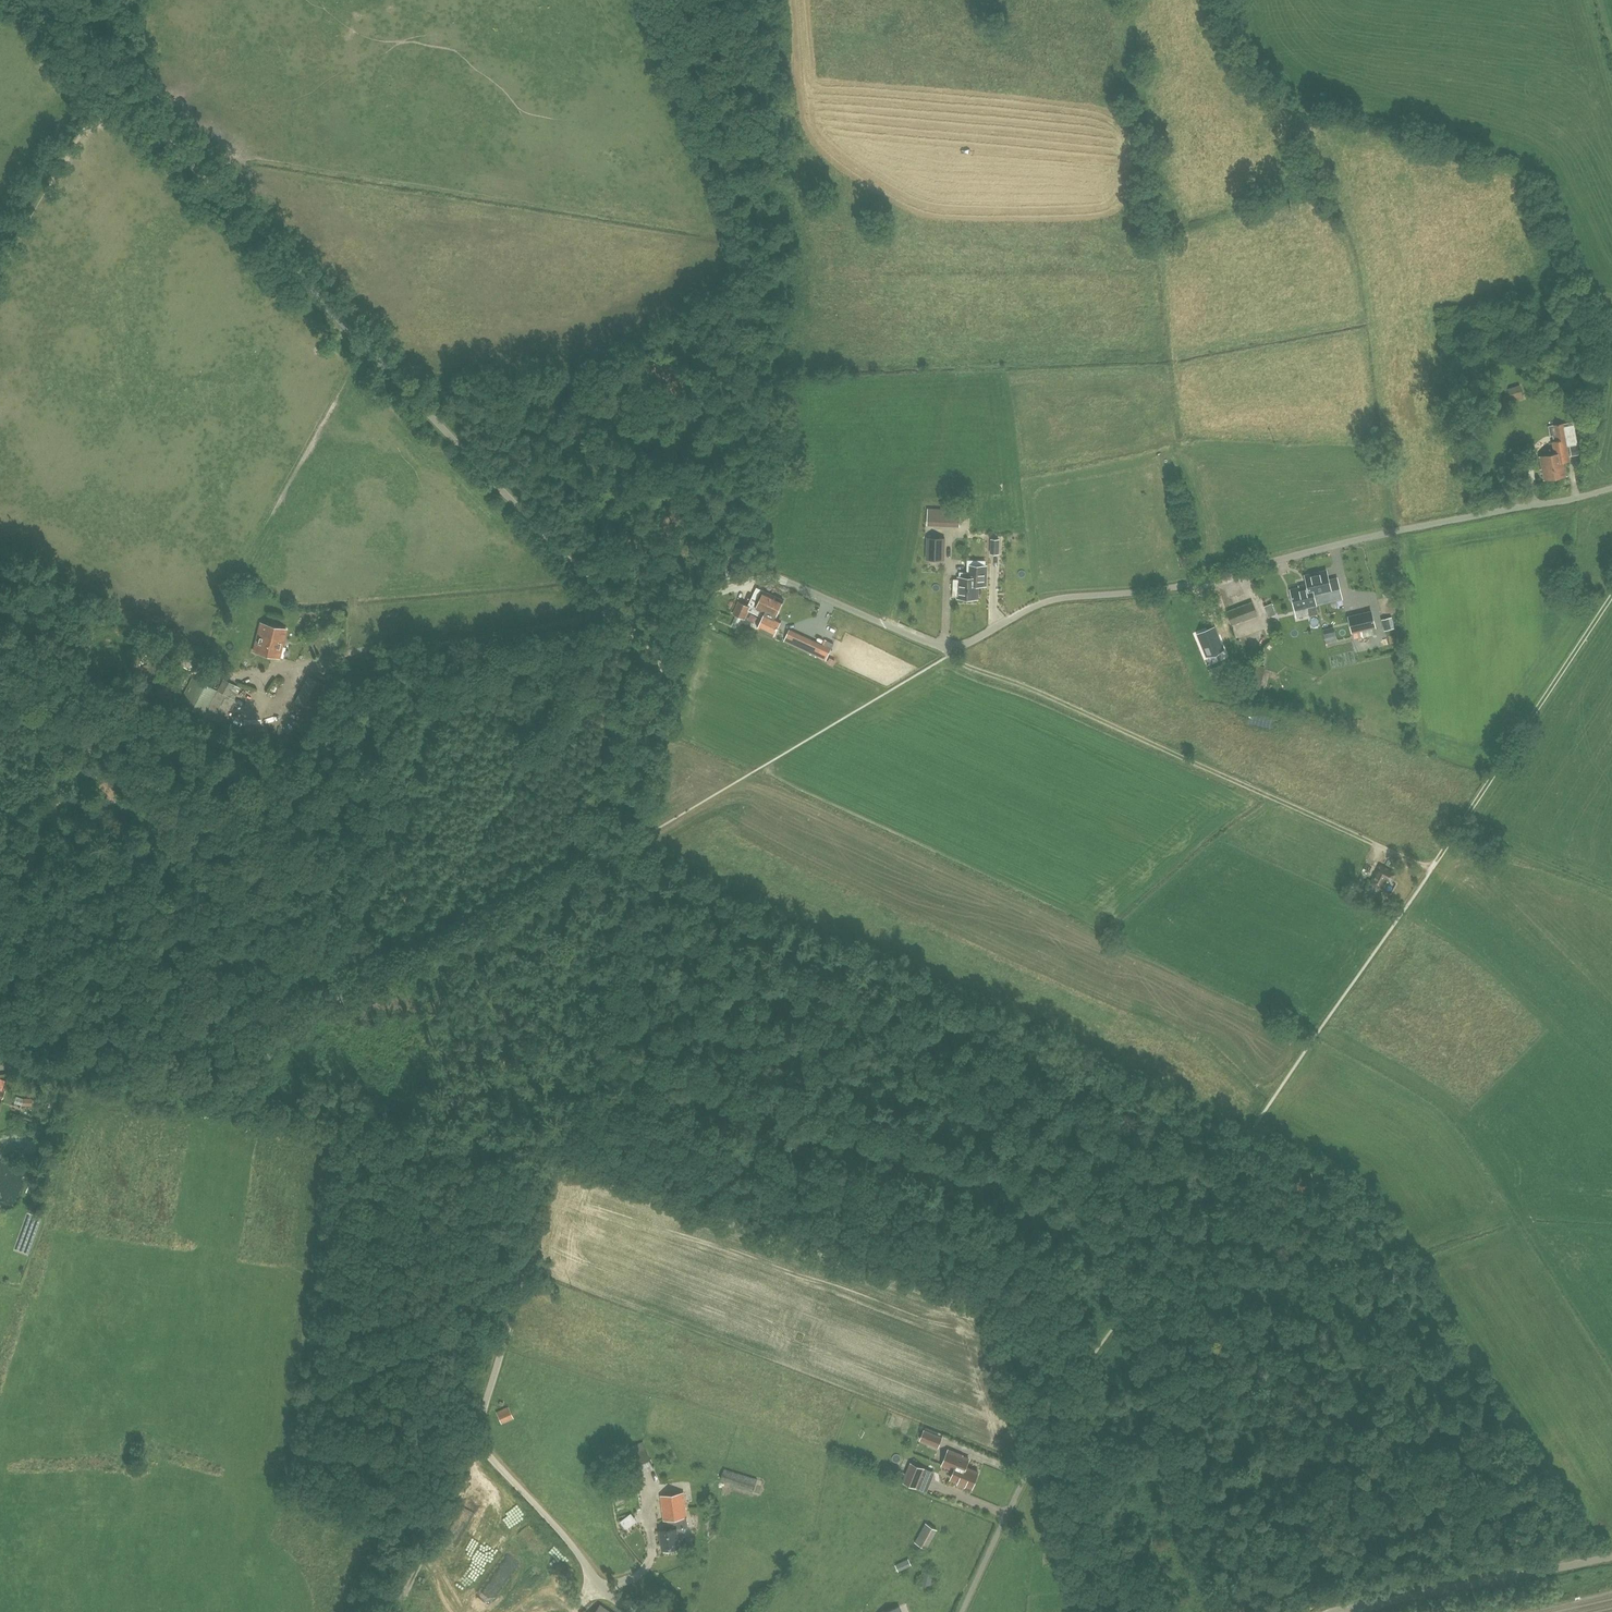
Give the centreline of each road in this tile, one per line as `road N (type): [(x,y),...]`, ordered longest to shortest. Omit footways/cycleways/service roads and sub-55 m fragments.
road 1 (unclassified): [(623,617),(776,579),(952,646),(1046,599),(1180,587),(1362,538),(1611,488)]
road 2 (unclassified): [(623,617),(21,0)]
road 3 (unclassified): [(635,1611),(602,1590),(488,1457),(479,1433),(619,877),(606,853)]
road 4 (unclassified): [(606,853),(568,867),(351,994),(228,1082),(169,1092),(69,1061),(0,1071)]
road 5 (track): [(951,654),(1431,868)]
road 6 (unclassified): [(1340,1611),(1611,1558)]
road 7 (unclassified): [(606,853),(646,668),(623,617)]
road 8 (track): [(398,1611),(451,1495),(483,1450)]
road 9 (unclassified): [(962,1611),(1035,1457)]

